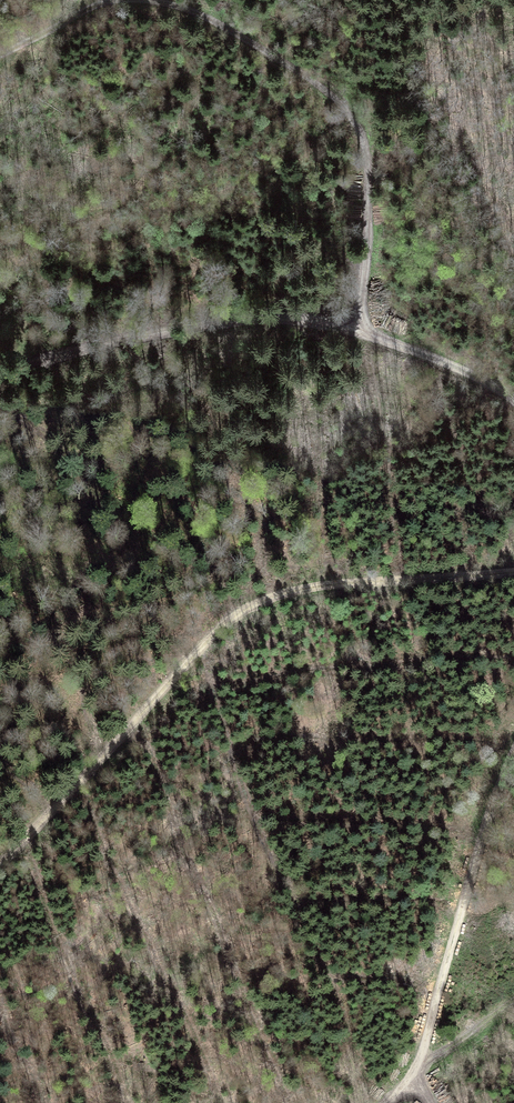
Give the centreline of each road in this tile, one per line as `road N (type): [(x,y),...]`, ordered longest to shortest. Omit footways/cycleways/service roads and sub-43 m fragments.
road 1 (track): [(0,869),(235,616),(302,589),(513,573)]
road 2 (track): [(0,378),(138,337),(305,321),(437,358),(513,401)]
road 3 (track): [(376,336),(360,300),(370,173),(361,125),(325,89),(215,22),(160,0)]
road 4 (track): [(389,1102),(415,1076),(513,746)]
road 5 (track): [(513,1000),(415,1076),(434,1102)]

